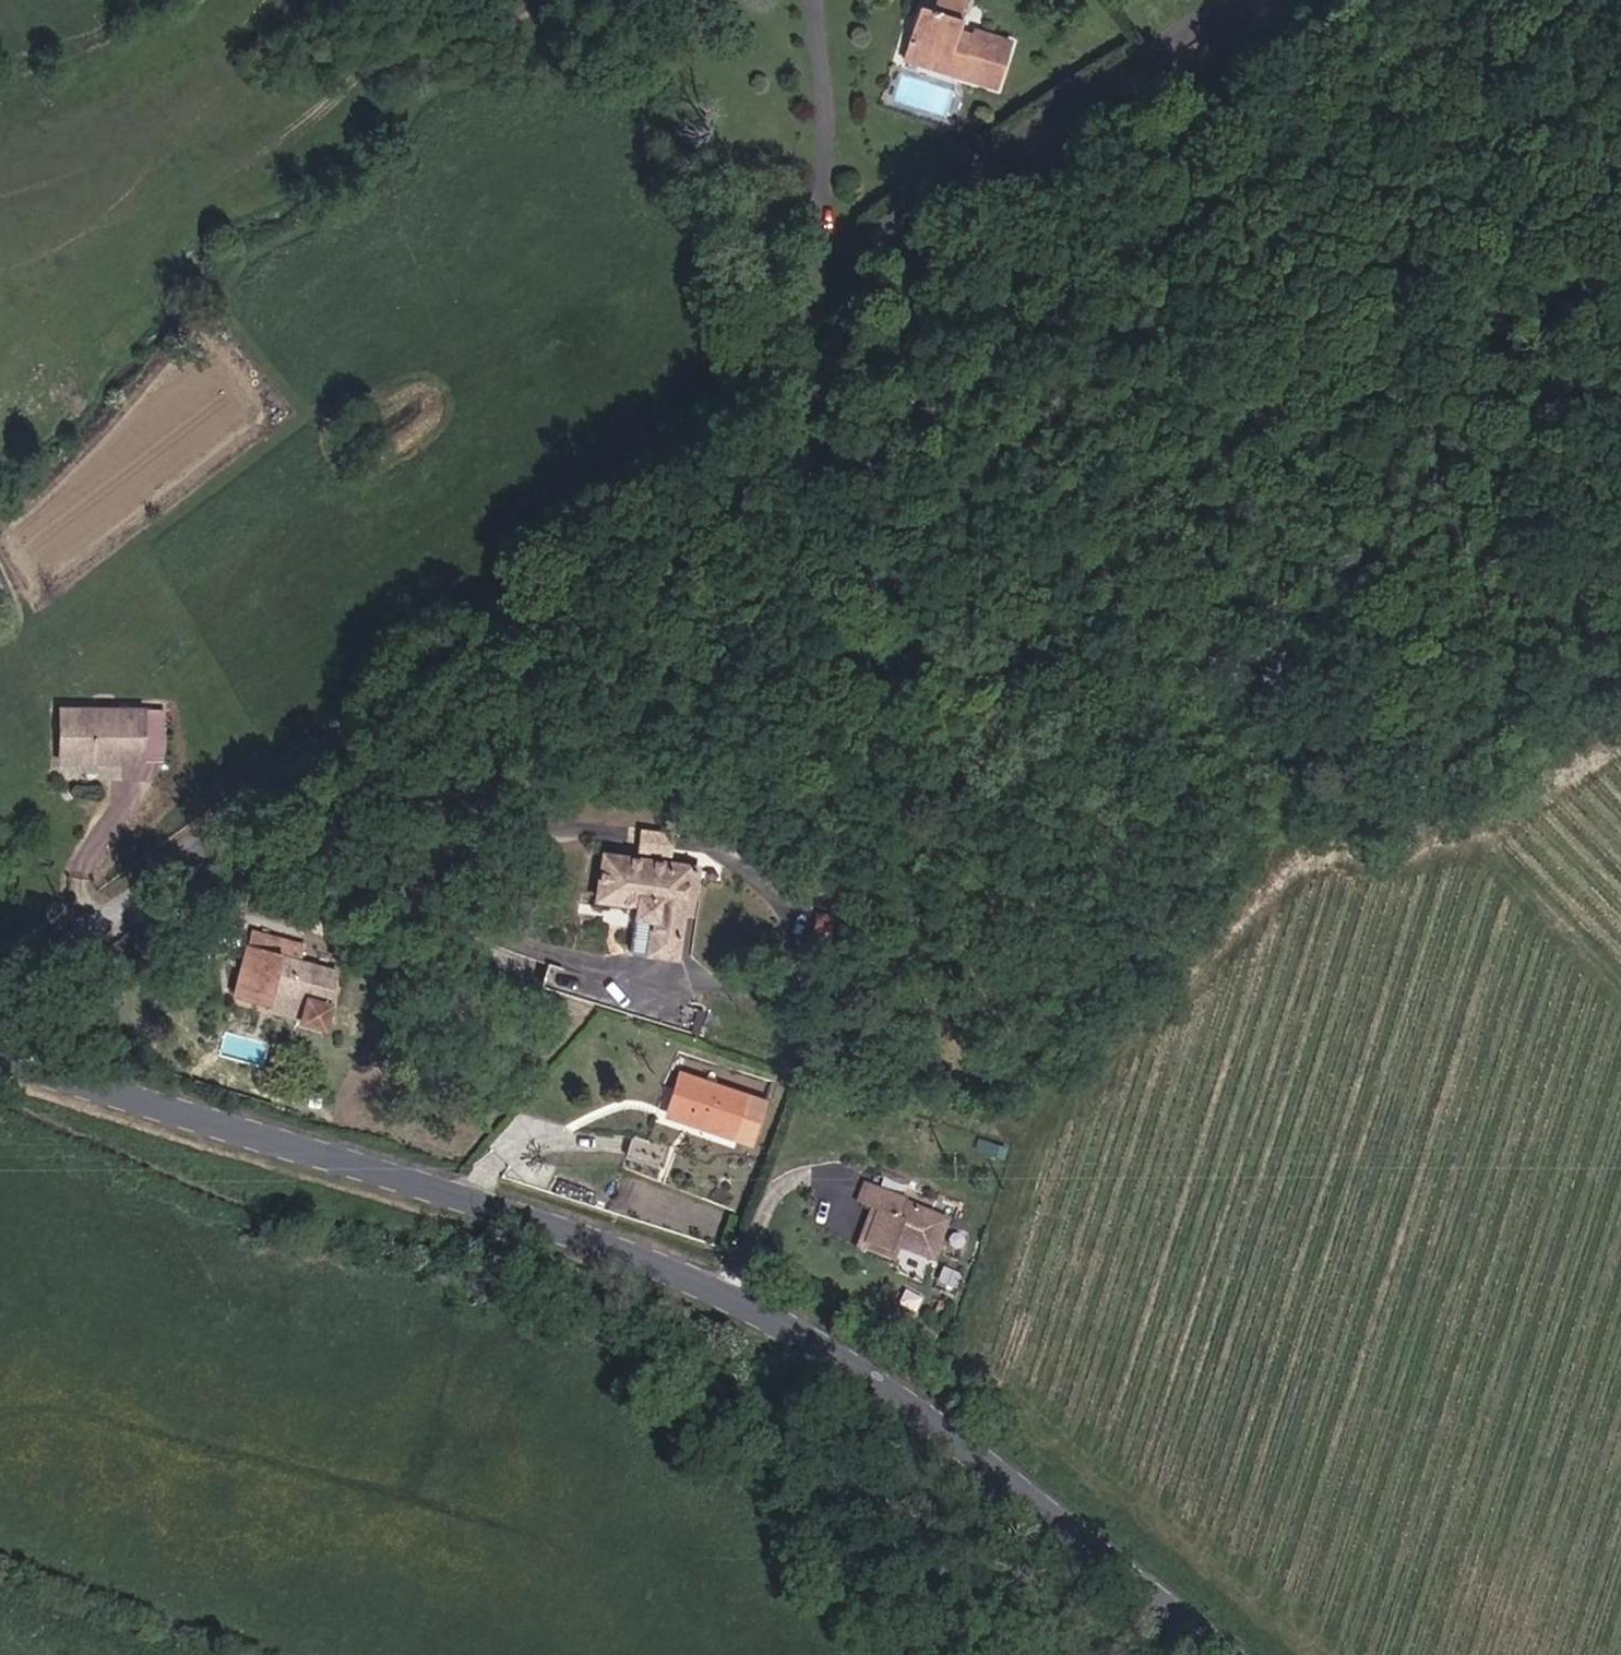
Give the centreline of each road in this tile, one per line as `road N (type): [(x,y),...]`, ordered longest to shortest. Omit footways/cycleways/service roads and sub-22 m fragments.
road 1 (tertiary): [(1229,1654),(967,1446),(728,1292),(0,1066)]
road 2 (residential): [(0,989),(380,777)]

